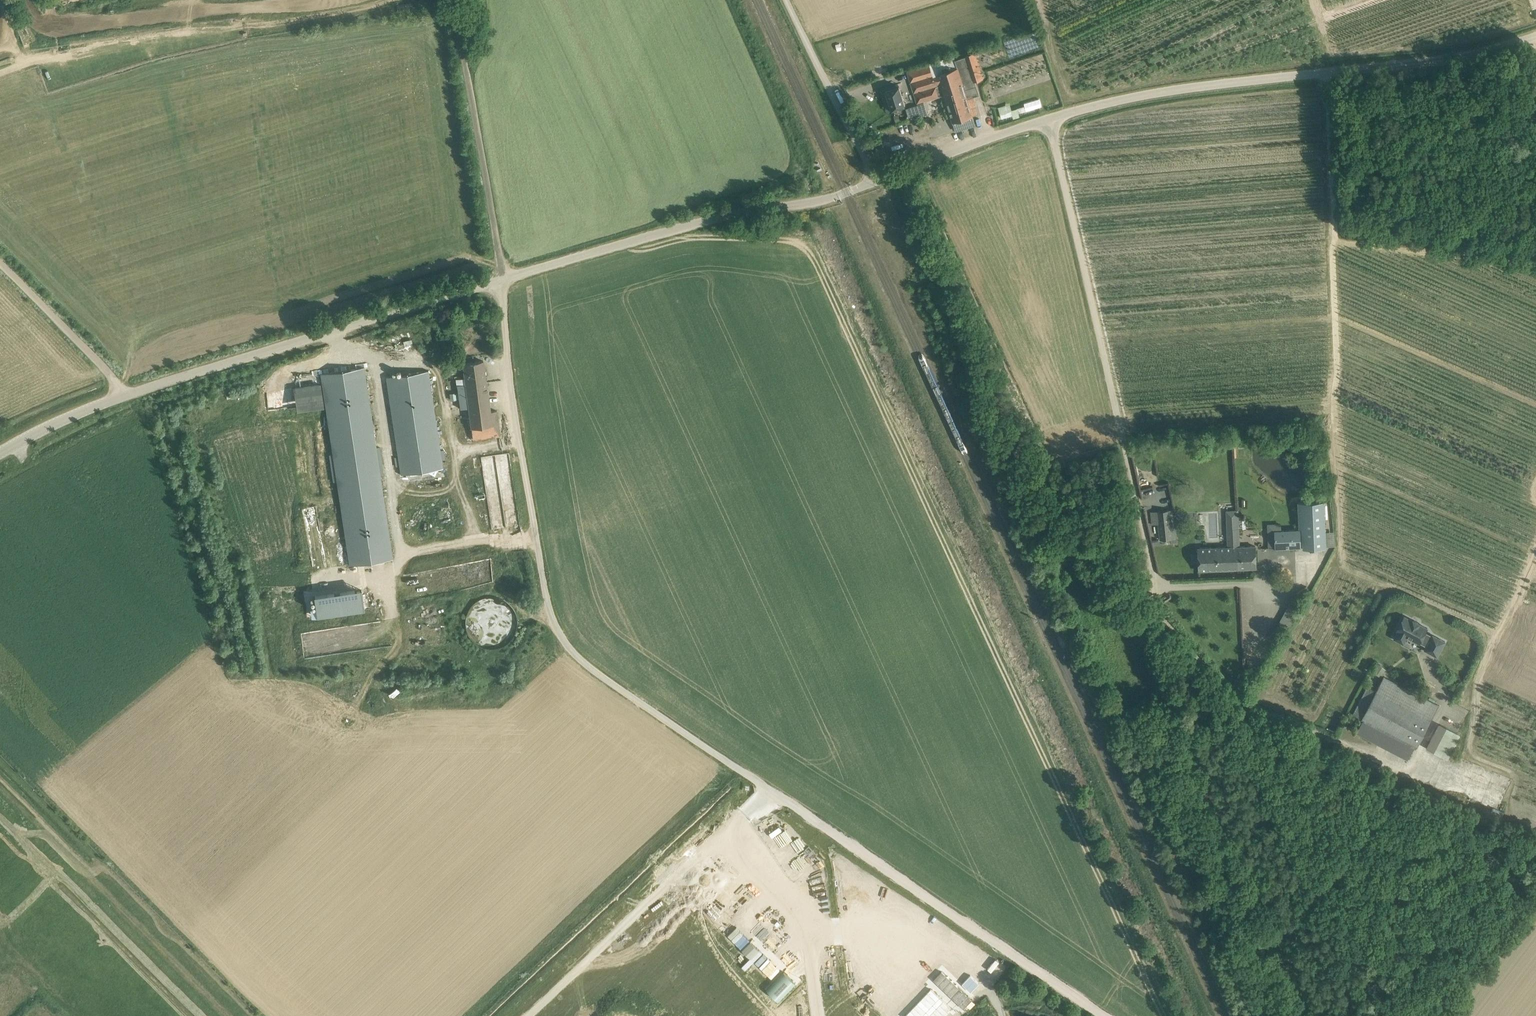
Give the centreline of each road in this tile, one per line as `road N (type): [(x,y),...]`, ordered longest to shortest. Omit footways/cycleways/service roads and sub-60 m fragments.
road 1 (unclassified): [(825,828),(568,637),(547,588),(500,283)]
road 2 (unclassified): [(0,454),(162,386),(500,283)]
road 3 (unclassified): [(1155,599),(1052,119)]
road 4 (unclassified): [(1052,119),(1139,96),(1535,39)]
road 5 (track): [(1318,1015),(1148,644),(1155,599)]
road 6 (unclassified): [(500,283),(878,180)]
road 7 (track): [(1100,1015),(825,828)]
road 8 (track): [(460,0),(500,283)]
road 9 (unclassified): [(878,180),(793,0)]
road 10 (track): [(0,264),(129,398)]
road 11 (unclassified): [(878,180),(1052,119)]

